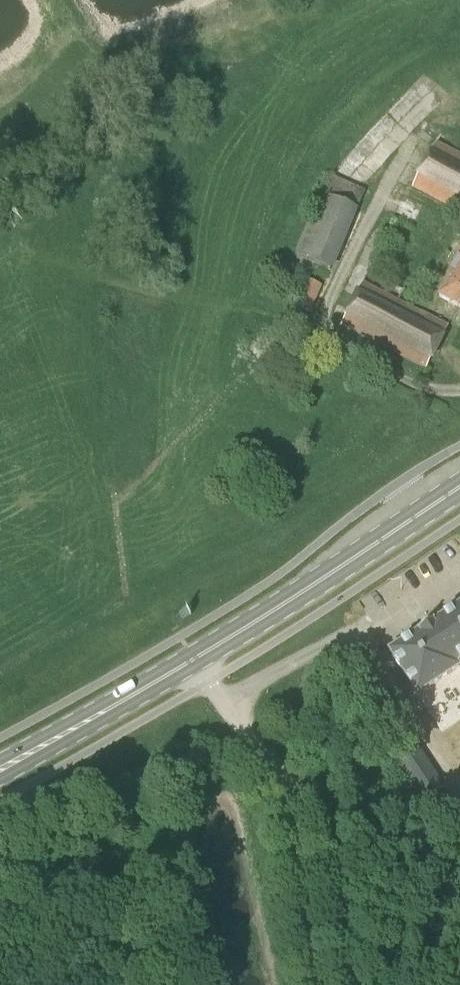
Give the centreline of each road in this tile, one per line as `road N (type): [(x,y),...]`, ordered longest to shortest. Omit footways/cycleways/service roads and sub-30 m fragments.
road 1 (primary): [(194,658),(459,489)]
road 2 (track): [(222,702),(298,833),(323,984)]
road 3 (primary): [(0,771),(194,658)]

